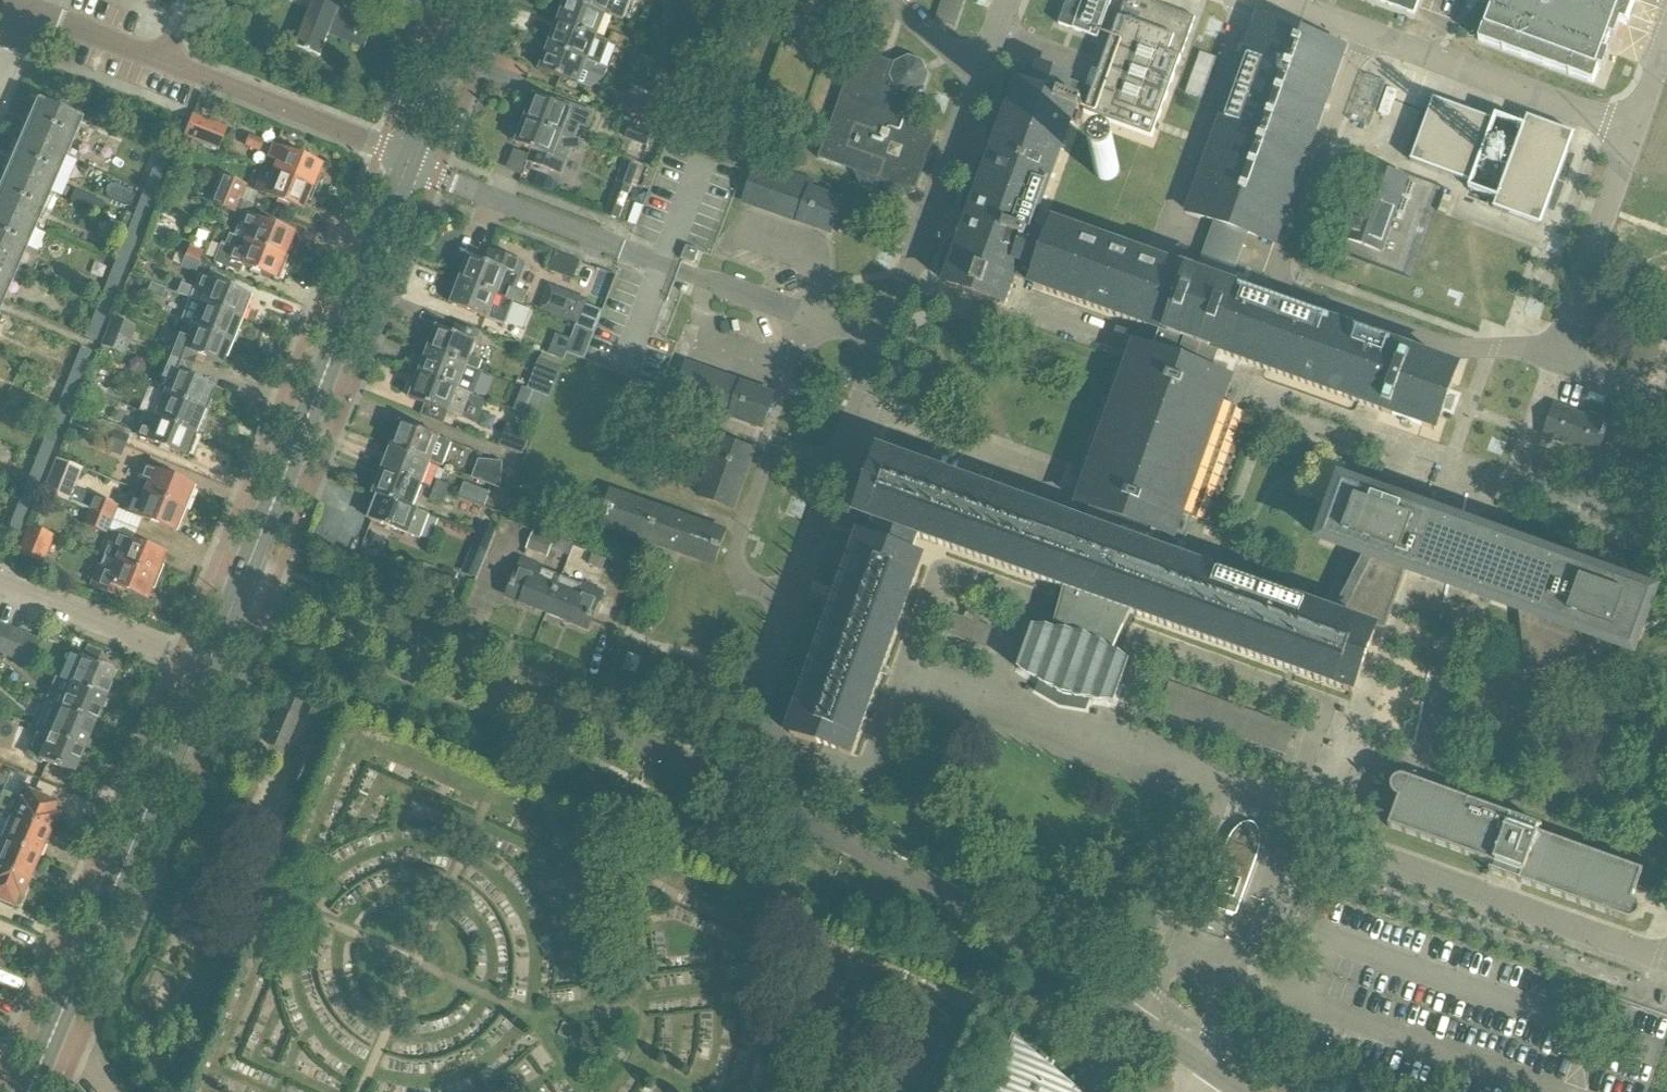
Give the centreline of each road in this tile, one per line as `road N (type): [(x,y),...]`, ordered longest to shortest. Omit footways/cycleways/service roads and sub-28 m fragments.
road 1 (residential): [(240,583),(637,743),(845,841),(969,908),(1243,1091)]
road 2 (tertiary): [(240,583),(411,162)]
road 3 (tertiary): [(52,1035),(206,667)]
road 4 (residential): [(411,162),(167,61)]
road 5 (residential): [(206,667),(0,577)]
road 6 (tertiary): [(411,162),(473,0)]
road 7 (residential): [(167,61),(25,9)]

